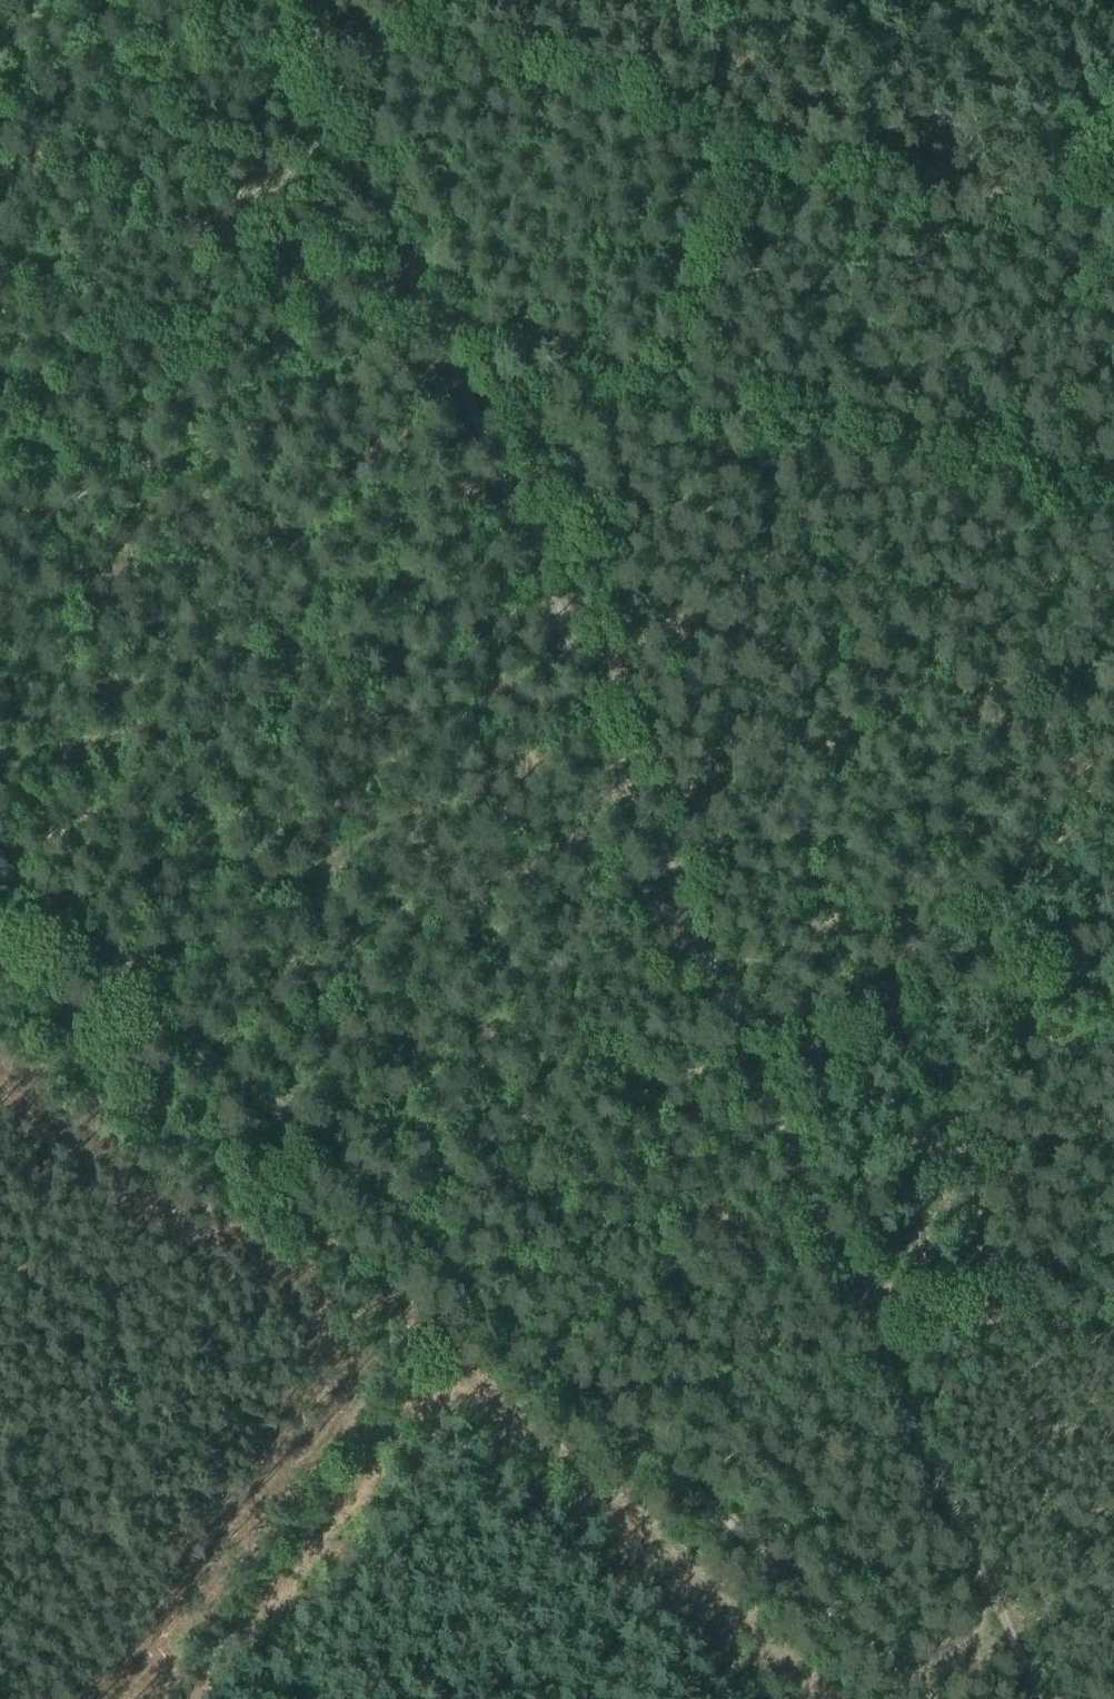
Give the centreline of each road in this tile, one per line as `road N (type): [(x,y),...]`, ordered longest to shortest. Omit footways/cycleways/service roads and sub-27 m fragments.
road 1 (track): [(931,1698),(0,853)]

